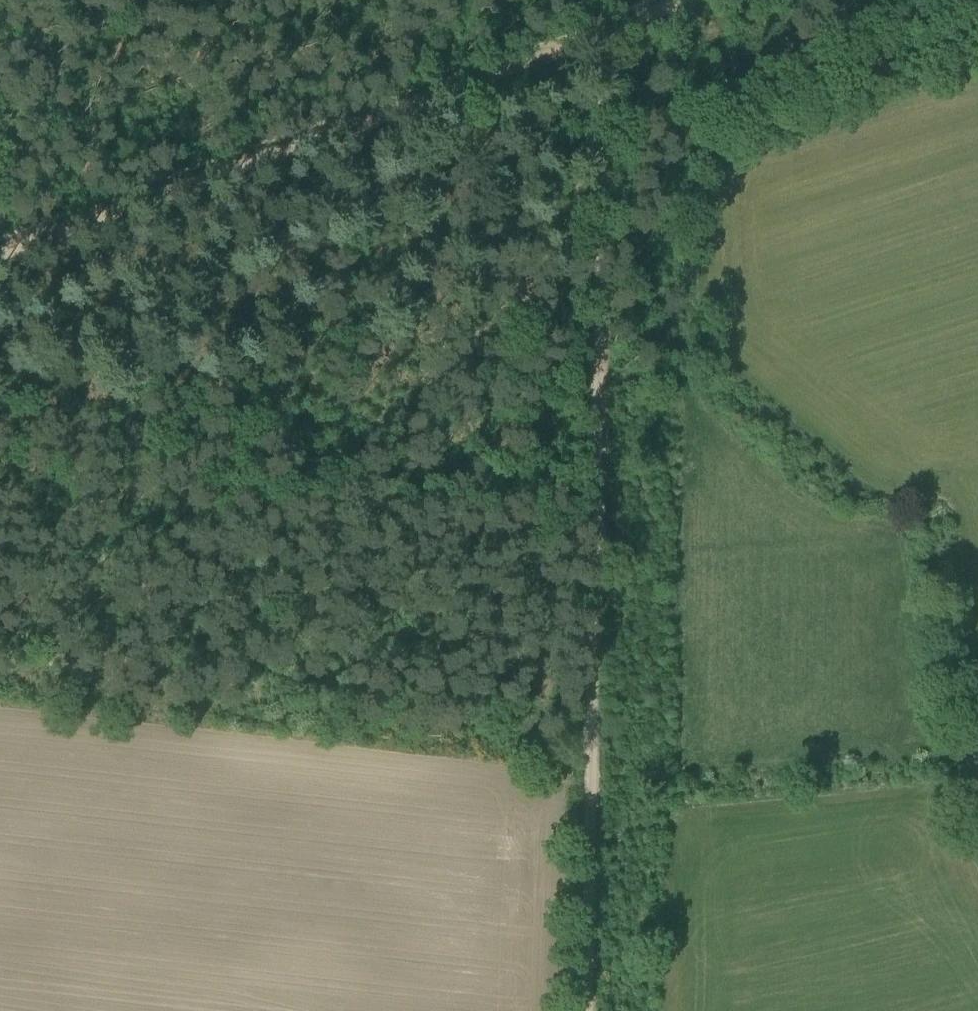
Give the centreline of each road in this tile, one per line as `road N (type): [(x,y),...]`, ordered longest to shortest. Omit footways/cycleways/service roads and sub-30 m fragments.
road 1 (track): [(608,30),(590,1010)]
road 2 (track): [(608,30),(54,236)]

